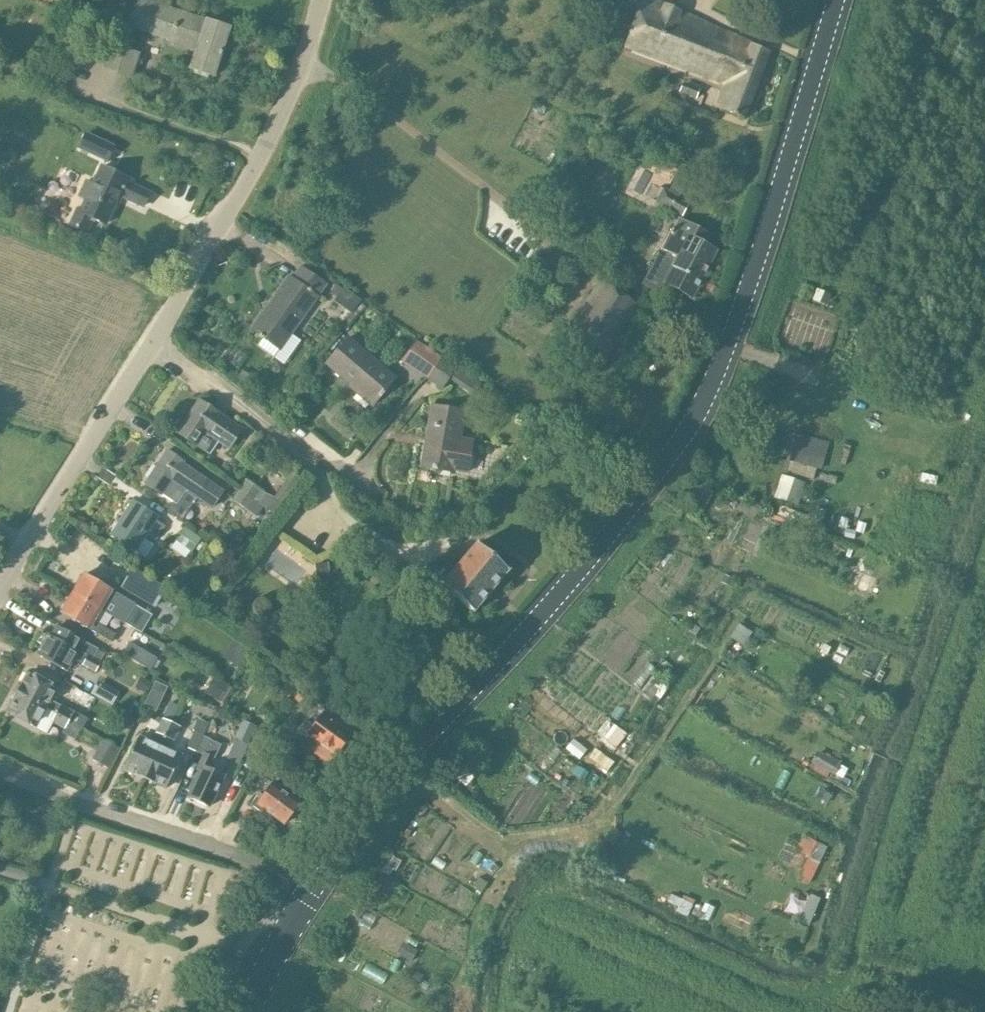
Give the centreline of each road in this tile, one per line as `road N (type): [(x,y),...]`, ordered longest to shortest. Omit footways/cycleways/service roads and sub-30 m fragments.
road 1 (secondary): [(311,894),(400,764),(616,525),(688,431),(726,352),(839,0)]
road 2 (unclassified): [(0,589),(241,196),(303,67),(323,0)]
road 3 (track): [(984,984),(858,951),(897,773),(984,523)]
road 4 (track): [(496,1011),(511,933),(539,902),(563,894),(792,993),(834,986),(858,951)]
road 5 (unclassified): [(311,894),(256,863),(0,769)]
road 6 (track): [(400,764),(498,836),(610,822),(652,834)]
road 7 (secondary): [(247,1011),(311,894)]

